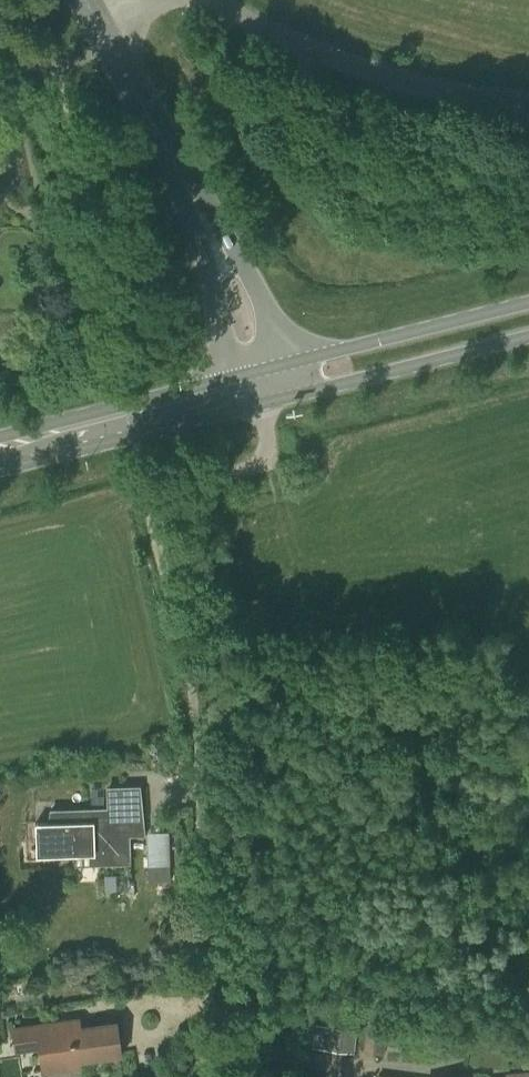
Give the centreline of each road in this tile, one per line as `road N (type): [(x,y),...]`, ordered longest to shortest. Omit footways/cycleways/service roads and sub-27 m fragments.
road 1 (unclassified): [(210,1076),(195,728),(151,500),(260,463),(272,448),(263,406)]
road 2 (tertiary): [(253,373),(194,217),(107,43)]
road 3 (unclassified): [(528,105),(349,66),(215,0)]
road 4 (primary): [(528,303),(253,373)]
road 5 (primary): [(263,406),(528,338)]
road 6 (primary): [(0,473),(263,406)]
road 7 (primary): [(253,373),(0,438)]

